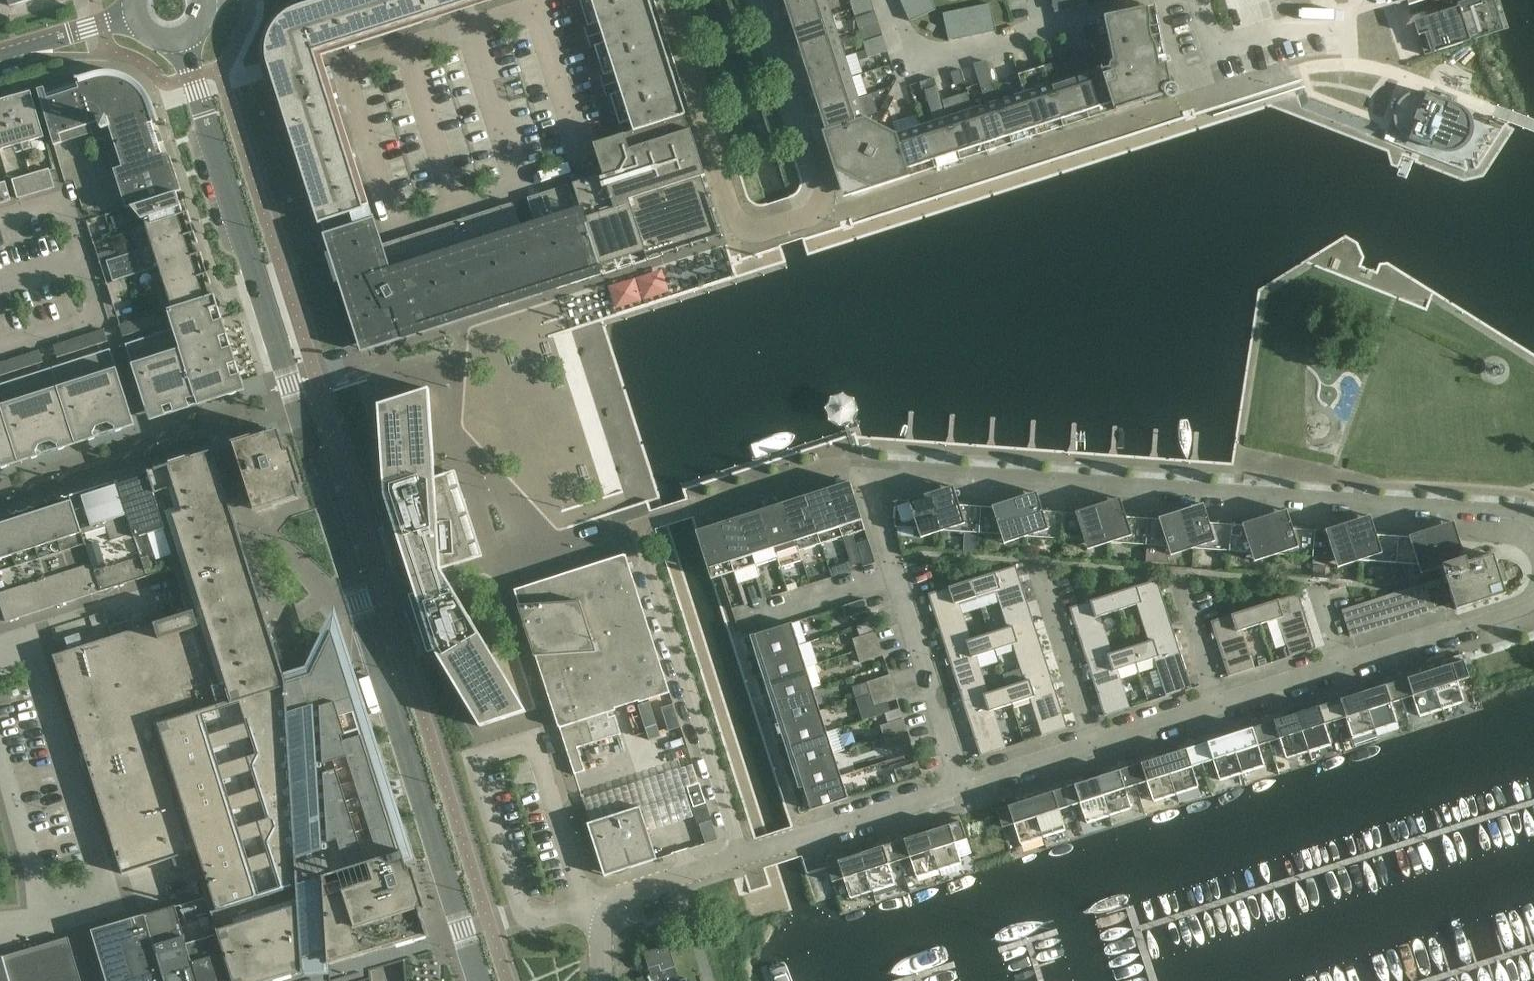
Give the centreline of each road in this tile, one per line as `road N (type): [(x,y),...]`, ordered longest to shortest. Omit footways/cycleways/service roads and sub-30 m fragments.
road 1 (tertiary): [(478,980),(181,38)]
road 2 (residential): [(1533,526),(1505,515),(860,467)]
road 3 (residential): [(664,0),(730,213),(763,231),(820,212),(826,189),(766,0)]
road 4 (residential): [(740,859),(636,527)]
road 5 (residential): [(740,859),(964,788)]
road 6 (residential): [(860,467),(836,465),(636,527)]
road 7 (residential): [(964,788),(894,573)]
road 8 (residential): [(601,980),(605,916),(623,897),(740,859)]
road 9 (residential): [(1341,670),(1533,604)]
road 10 (residential): [(888,0),(908,60),(1043,25)]
road 11 (residential): [(1096,747),(1040,573)]
road 12 (residential): [(1195,0),(1212,53),(1331,14)]
road 13 (residential): [(0,55),(134,13)]
road 14 (residential): [(964,788),(1096,747)]
road 15 (residential): [(1178,582),(1218,709)]
road 16 (residential): [(1218,709),(1341,670)]
road 17 (residential): [(1096,747),(1218,709)]
road 18 (residential): [(780,610),(894,573)]

